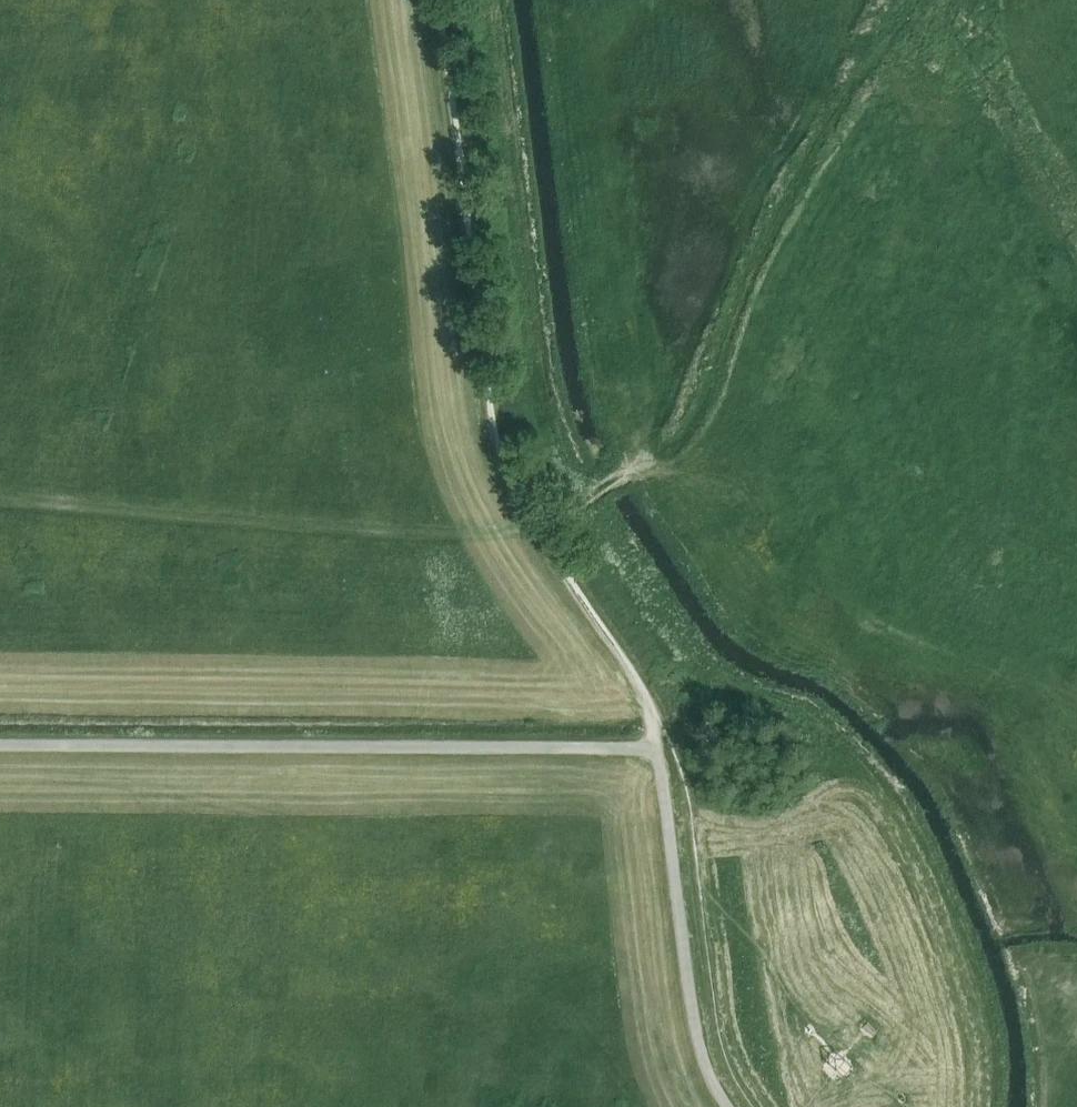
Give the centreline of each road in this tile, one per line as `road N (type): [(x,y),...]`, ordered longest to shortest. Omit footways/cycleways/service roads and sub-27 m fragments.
road 1 (track): [(0,744),(648,751),(663,772),(698,1039),(727,1106)]

